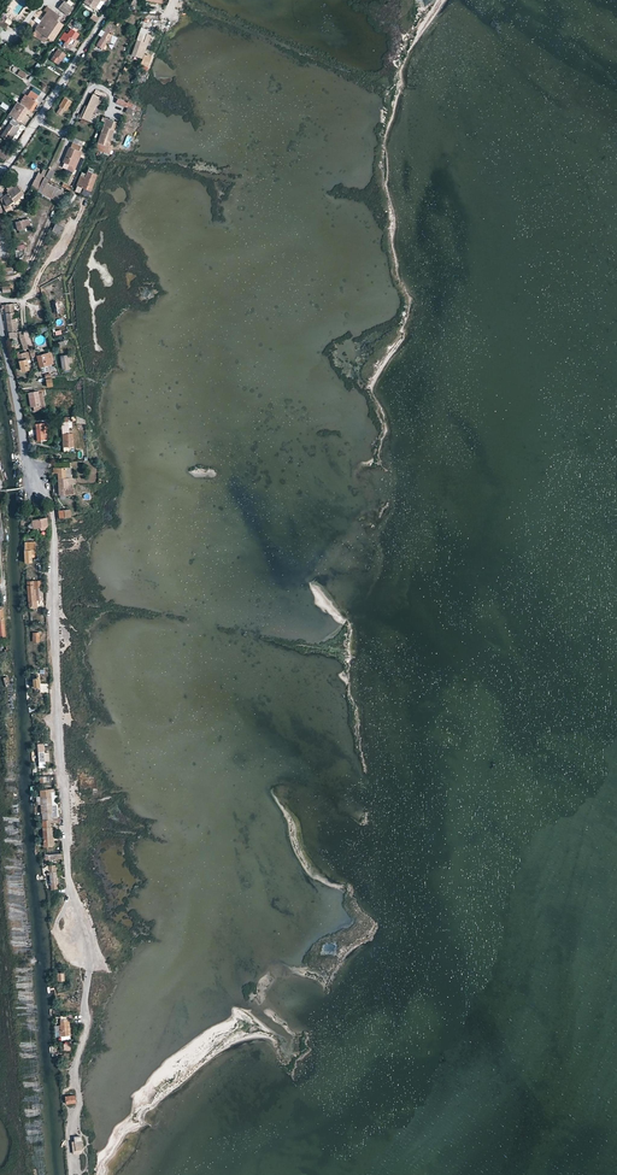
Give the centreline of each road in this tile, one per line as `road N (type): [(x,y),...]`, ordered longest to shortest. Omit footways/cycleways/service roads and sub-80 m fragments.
road 1 (unclassified): [(40,487),(52,518),(68,873),(89,971)]
road 2 (unclassified): [(114,0),(0,166)]
road 3 (unclassified): [(40,487),(25,457),(0,328)]

